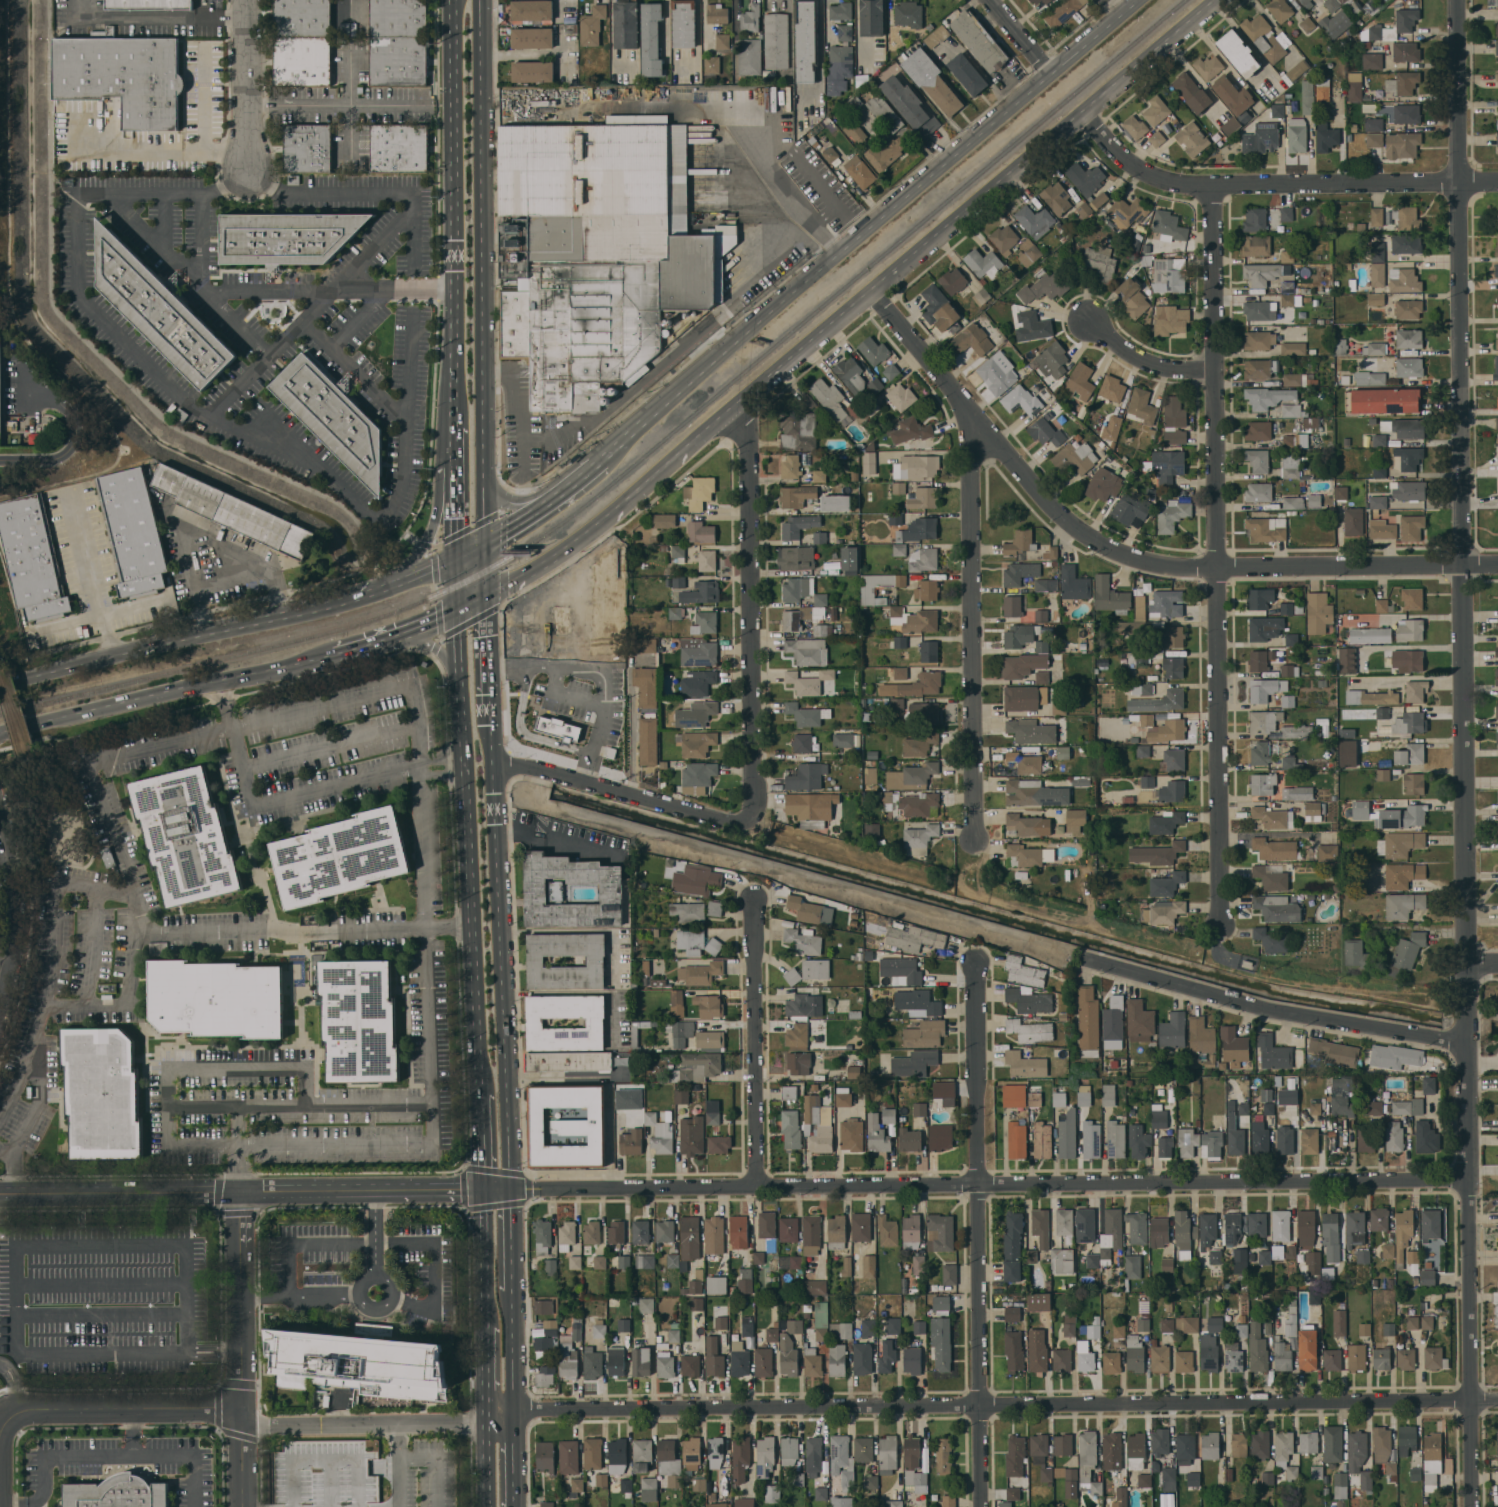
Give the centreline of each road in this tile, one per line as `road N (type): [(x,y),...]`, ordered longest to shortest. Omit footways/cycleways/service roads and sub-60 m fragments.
road 1 (residential): [(1497,1402),(485,1407)]
road 2 (residential): [(1458,0),(1466,993)]
road 3 (residential): [(1471,1180),(510,1188)]
road 4 (primary): [(567,550),(1213,0)]
road 5 (residential): [(1497,566),(1221,568),(1146,562),(1089,538),(970,418),(869,291)]
road 6 (residential): [(1213,188),(1222,927)]
road 7 (primary): [(1138,0),(644,424)]
road 8 (primary): [(484,544),(480,0)]
road 9 (residential): [(973,966),(985,1506)]
road 10 (residential): [(1469,1042),(1474,1506)]
road 11 (residential): [(1497,182),(1213,188),(1157,180),(1120,156),(1081,112)]
road 12 (residential): [(749,394),(754,820)]
road 13 (primary): [(510,1188),(493,765)]
road 14 (residential): [(970,418),(974,837)]
road 15 (residential): [(1469,1042),(1289,1012),(1090,960)]
road 16 (primary): [(453,0),(455,381)]
road 17 (primary): [(462,760),(479,1095)]
road 18 (primary): [(0,732),(318,658)]
road 19 (tertiary): [(237,1191),(241,1506)]
road 20 (residential): [(219,678),(255,808),(420,767)]
road 21 (residential): [(754,899),(755,1186)]
road 22 (residential): [(239,1425),(514,1425)]
road 23 (residential): [(754,820),(493,765)]
road 24 (residential): [(0,784),(23,879),(24,919),(19,984),(0,1038)]
road 25 (residential): [(482,1189),(237,1191)]
road 26 (primary): [(456,557),(346,601),(224,630)]
road 27 (residential): [(226,932),(469,925)]
road 28 (tertiary): [(1,1415),(239,1415)]
road 29 (residential): [(237,1191),(0,1196)]
road 30 (primary): [(224,630),(0,684)]
road 31 (primary): [(482,1189),(485,1407)]
road 32 (primary): [(455,429),(428,539),(390,587)]
road 33 (residential): [(245,0),(248,173)]
road 34 (primary): [(457,611),(462,760)]
road 35 (primary): [(318,658),(457,611)]
road 36 (residential): [(1219,368),(1168,366),(1091,320)]
road 37 (residential): [(46,399),(75,424),(65,456),(0,462)]
road 38 (primary): [(491,725),(485,596)]
road 39 (primary): [(455,429),(456,557)]

